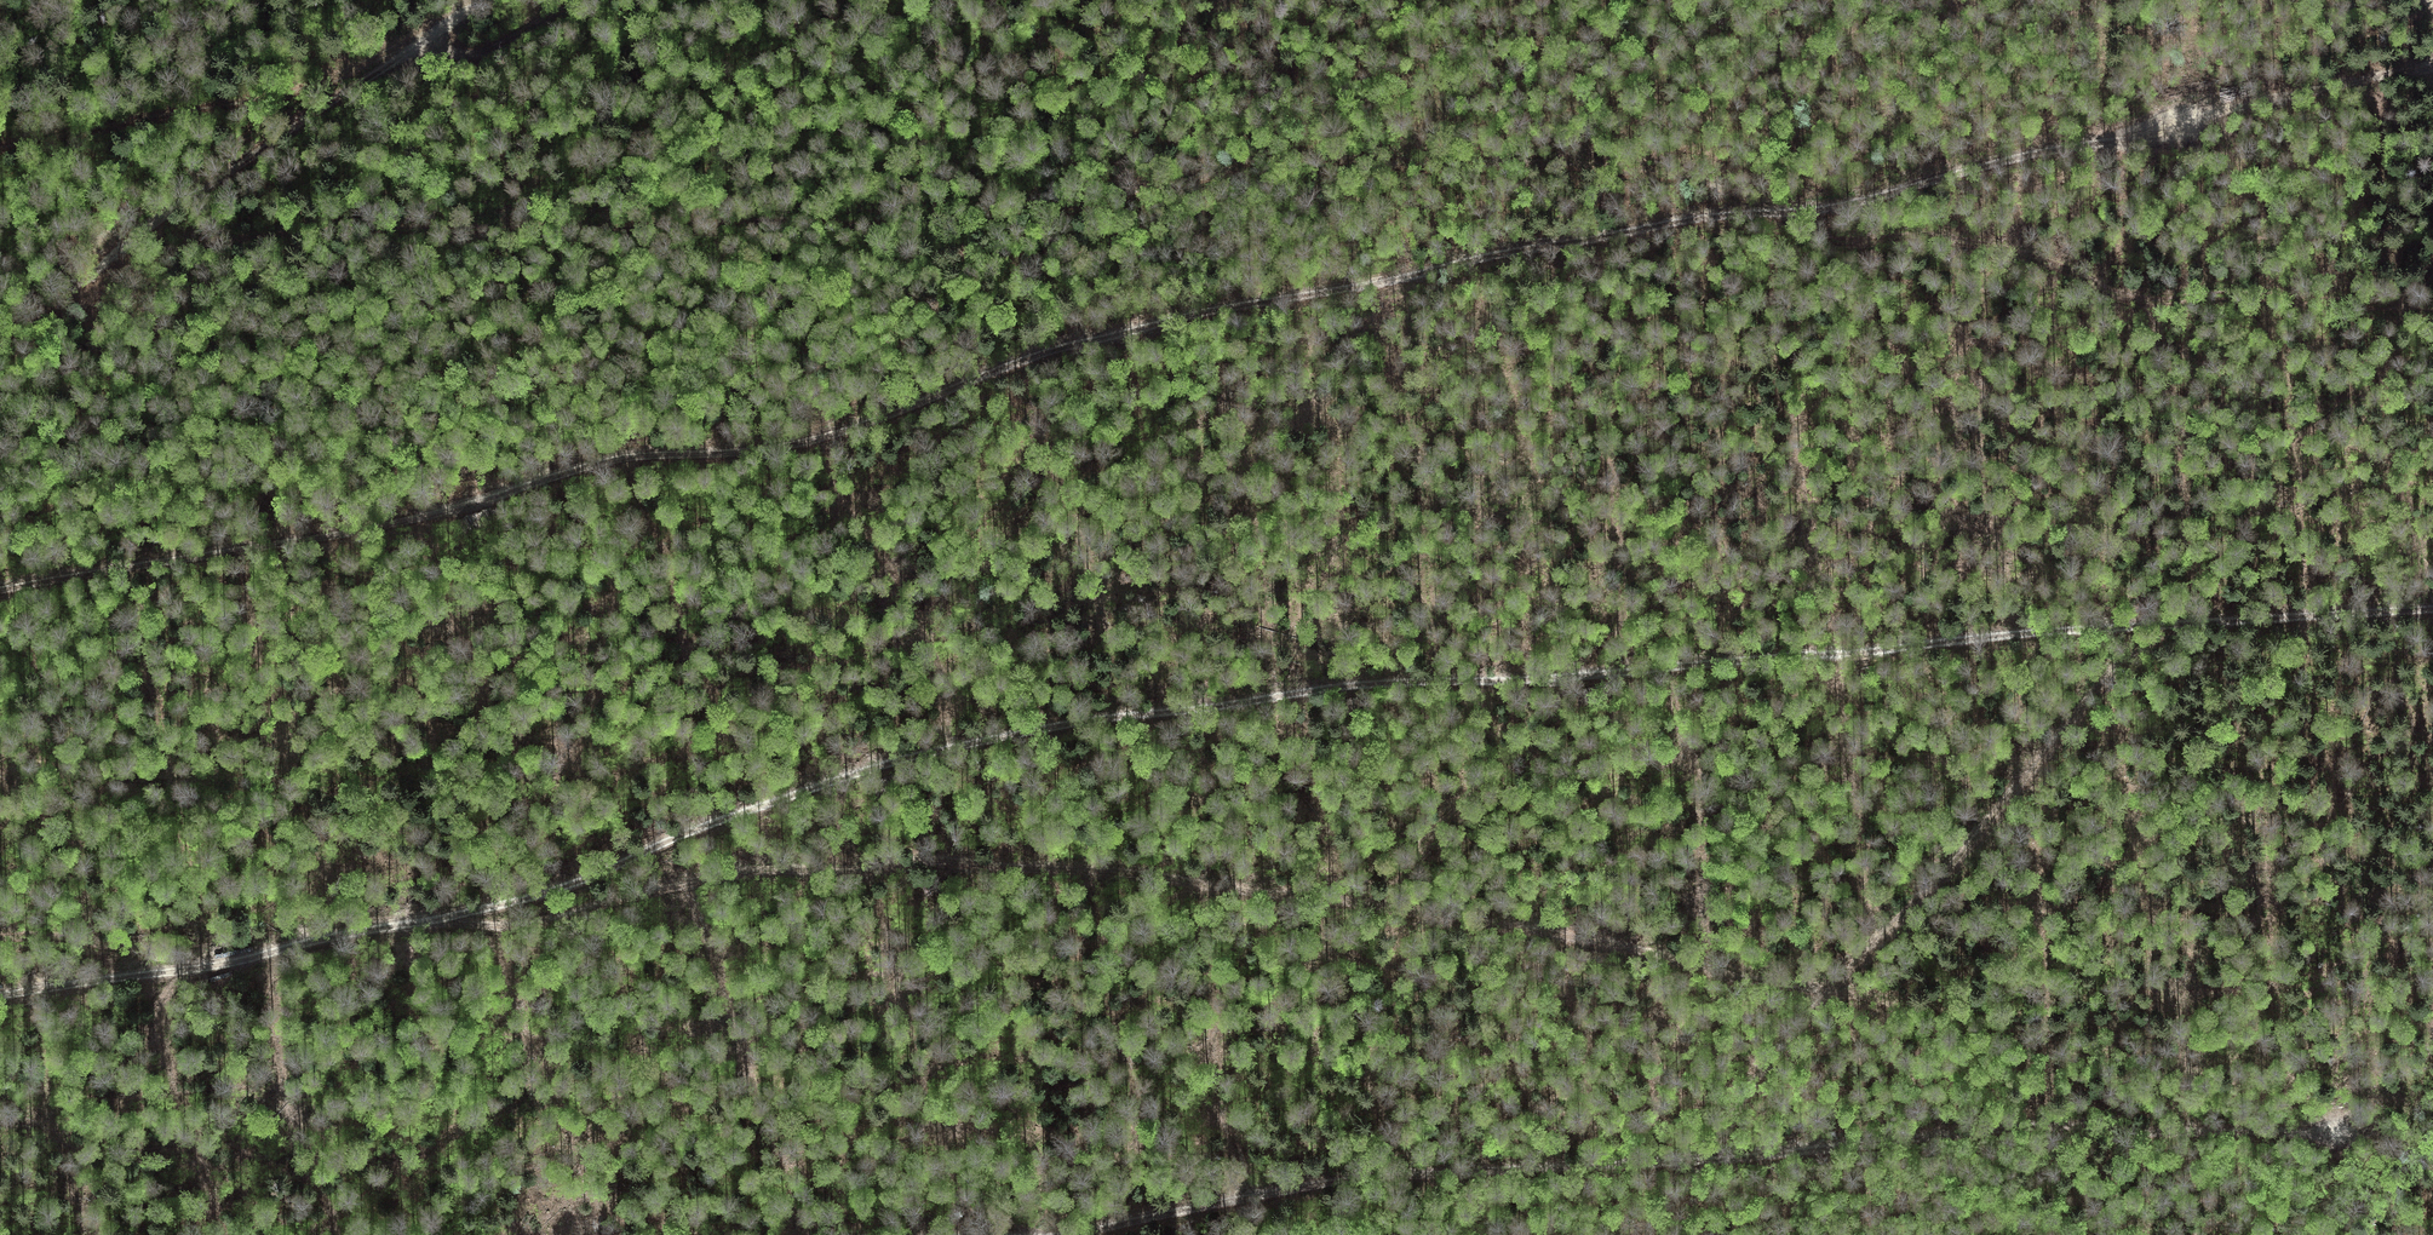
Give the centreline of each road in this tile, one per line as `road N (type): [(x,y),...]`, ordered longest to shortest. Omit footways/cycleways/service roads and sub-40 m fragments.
road 1 (track): [(0,590),(391,521),(606,460),(783,448),(857,429),(1044,352),(1297,293),(2051,154),(2432,66)]
road 2 (track): [(0,994),(221,964),(518,901),(821,786),(938,749),(1038,731),(1402,682),(1570,680),(1790,654),(2432,607)]
road 3 (track): [(94,269),(173,260),(221,241),(316,233),(879,227),(1013,216),(1138,196),(1268,160),(1469,170),(1628,166),(1748,189),(1830,238),(2017,252),(2130,297),(2190,299),(2252,290),(2432,315)]
road 4 (track): [(429,921),(507,928),(565,919),(777,865),(977,863),(1103,872),(1466,919),(2001,1027),(2221,1046),(2374,1089)]
road 5 (track): [(2337,1132),(1990,1133),(1706,1160),(1389,1176),(1075,1234)]
road 6 (track): [(1654,1234),(1751,1090),(1840,979),(1962,854),(2102,684),(2160,640),(2279,462),(2432,282)]
road 7 (track): [(0,338),(433,38)]
road 8 (track): [(433,38),(300,92),(0,149)]
road 9 (track): [(591,0),(474,56),(433,38)]

